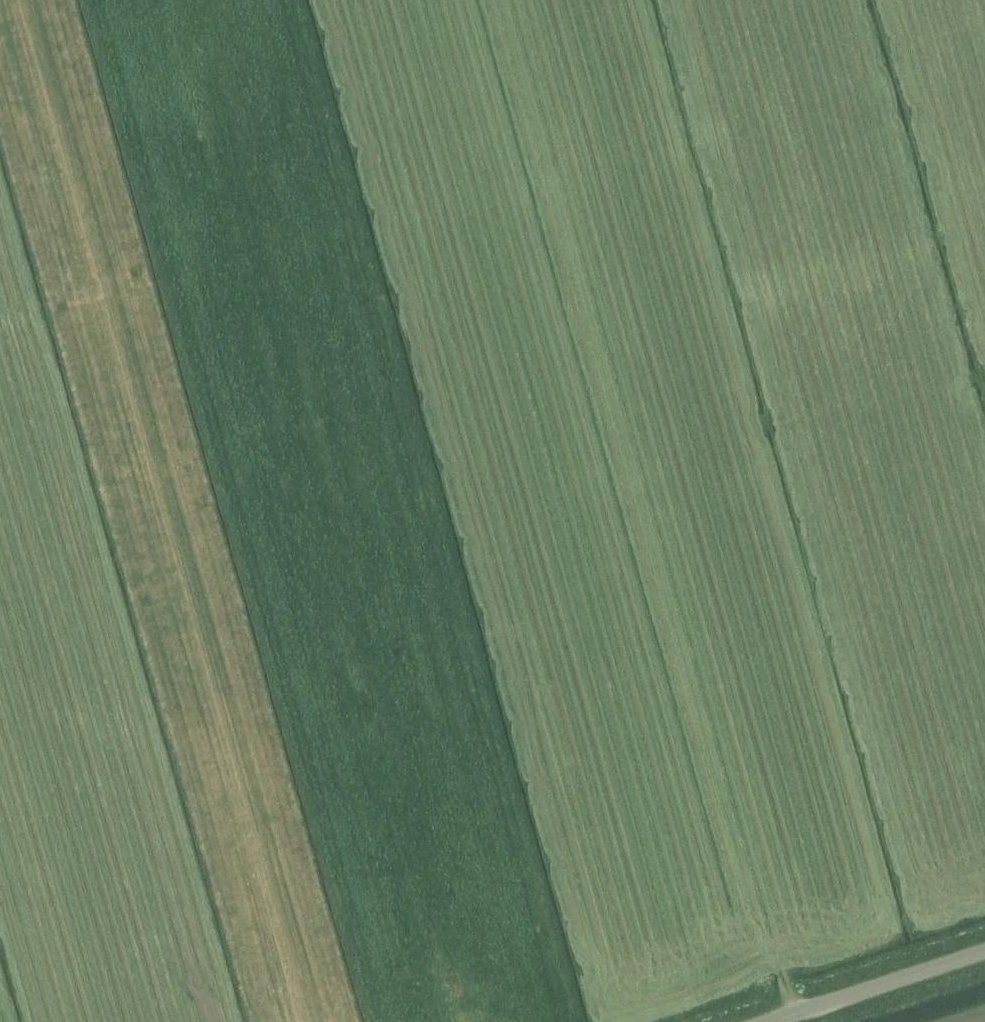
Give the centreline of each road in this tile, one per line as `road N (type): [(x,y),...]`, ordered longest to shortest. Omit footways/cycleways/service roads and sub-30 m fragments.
road 1 (unclassified): [(770,1021),(984,951)]

